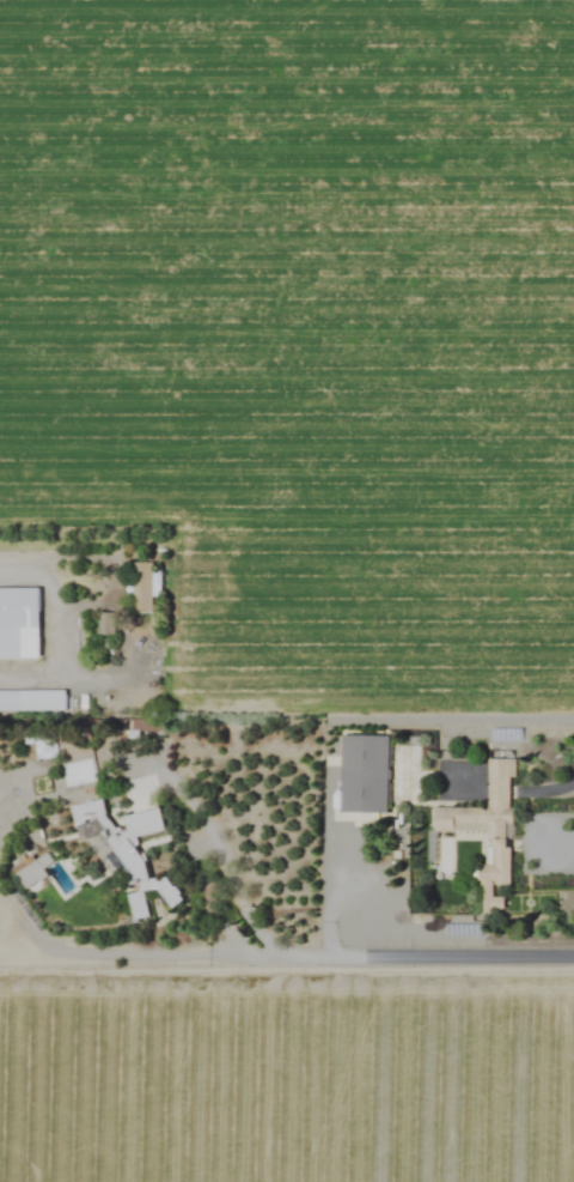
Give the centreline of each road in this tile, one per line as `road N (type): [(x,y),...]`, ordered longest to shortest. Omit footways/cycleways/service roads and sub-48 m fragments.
road 1 (residential): [(573,953),(0,952)]

